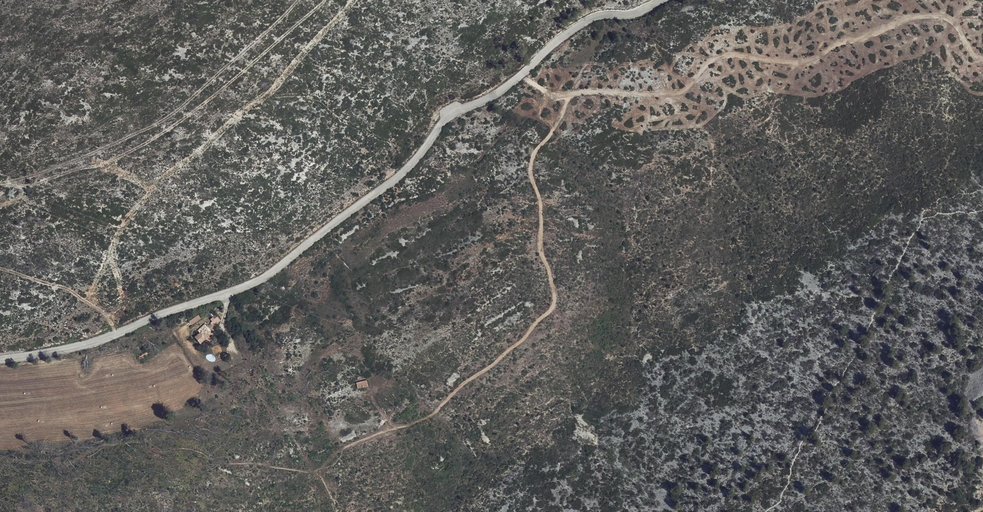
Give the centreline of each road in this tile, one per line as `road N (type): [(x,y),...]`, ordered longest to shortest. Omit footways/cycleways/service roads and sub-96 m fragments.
road 1 (track): [(344,448),(435,413),(552,309),(531,170),(572,94),(672,93),(729,55),(814,58),(917,16),(956,25),(982,60)]
road 2 (unclassified): [(661,0),(579,25),(495,93),(444,120),(409,166),(254,284),(101,341),(0,360)]
road 3 (track): [(0,184),(25,186),(119,158),(181,123),(325,0)]
road 4 (track): [(118,333),(66,289),(0,270)]

